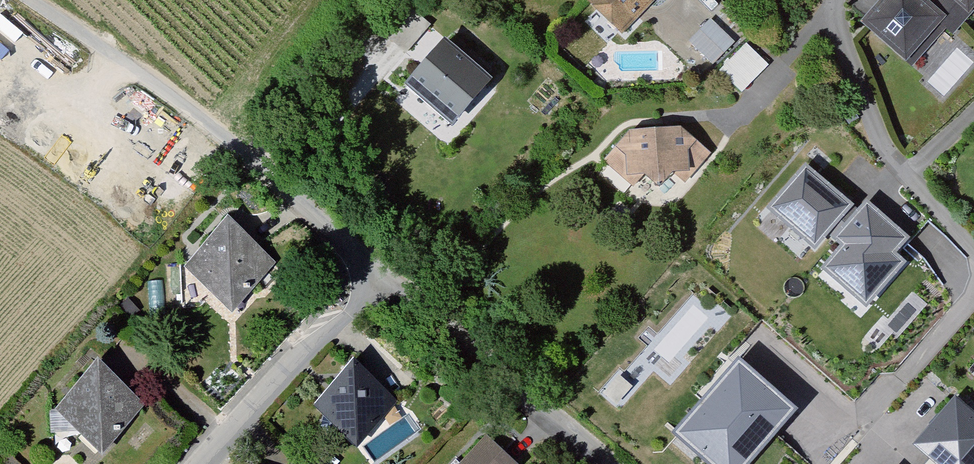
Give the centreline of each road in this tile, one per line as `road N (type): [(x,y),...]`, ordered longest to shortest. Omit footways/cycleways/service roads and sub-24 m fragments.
road 1 (track): [(24,0),(240,141),(381,270)]
road 2 (residential): [(195,463),(381,270)]

